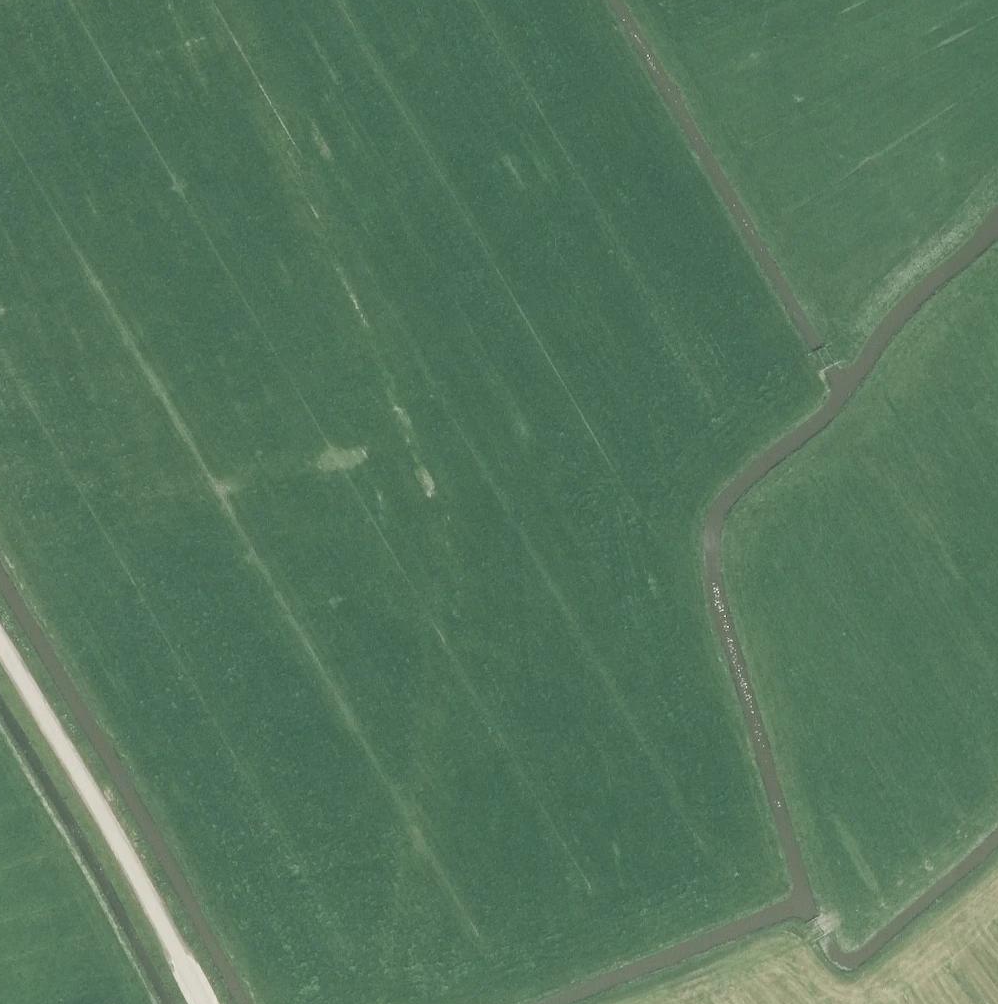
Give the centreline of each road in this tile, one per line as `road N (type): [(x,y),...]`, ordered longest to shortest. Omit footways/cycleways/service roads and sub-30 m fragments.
road 1 (unclassified): [(204,1003),(0,642)]

